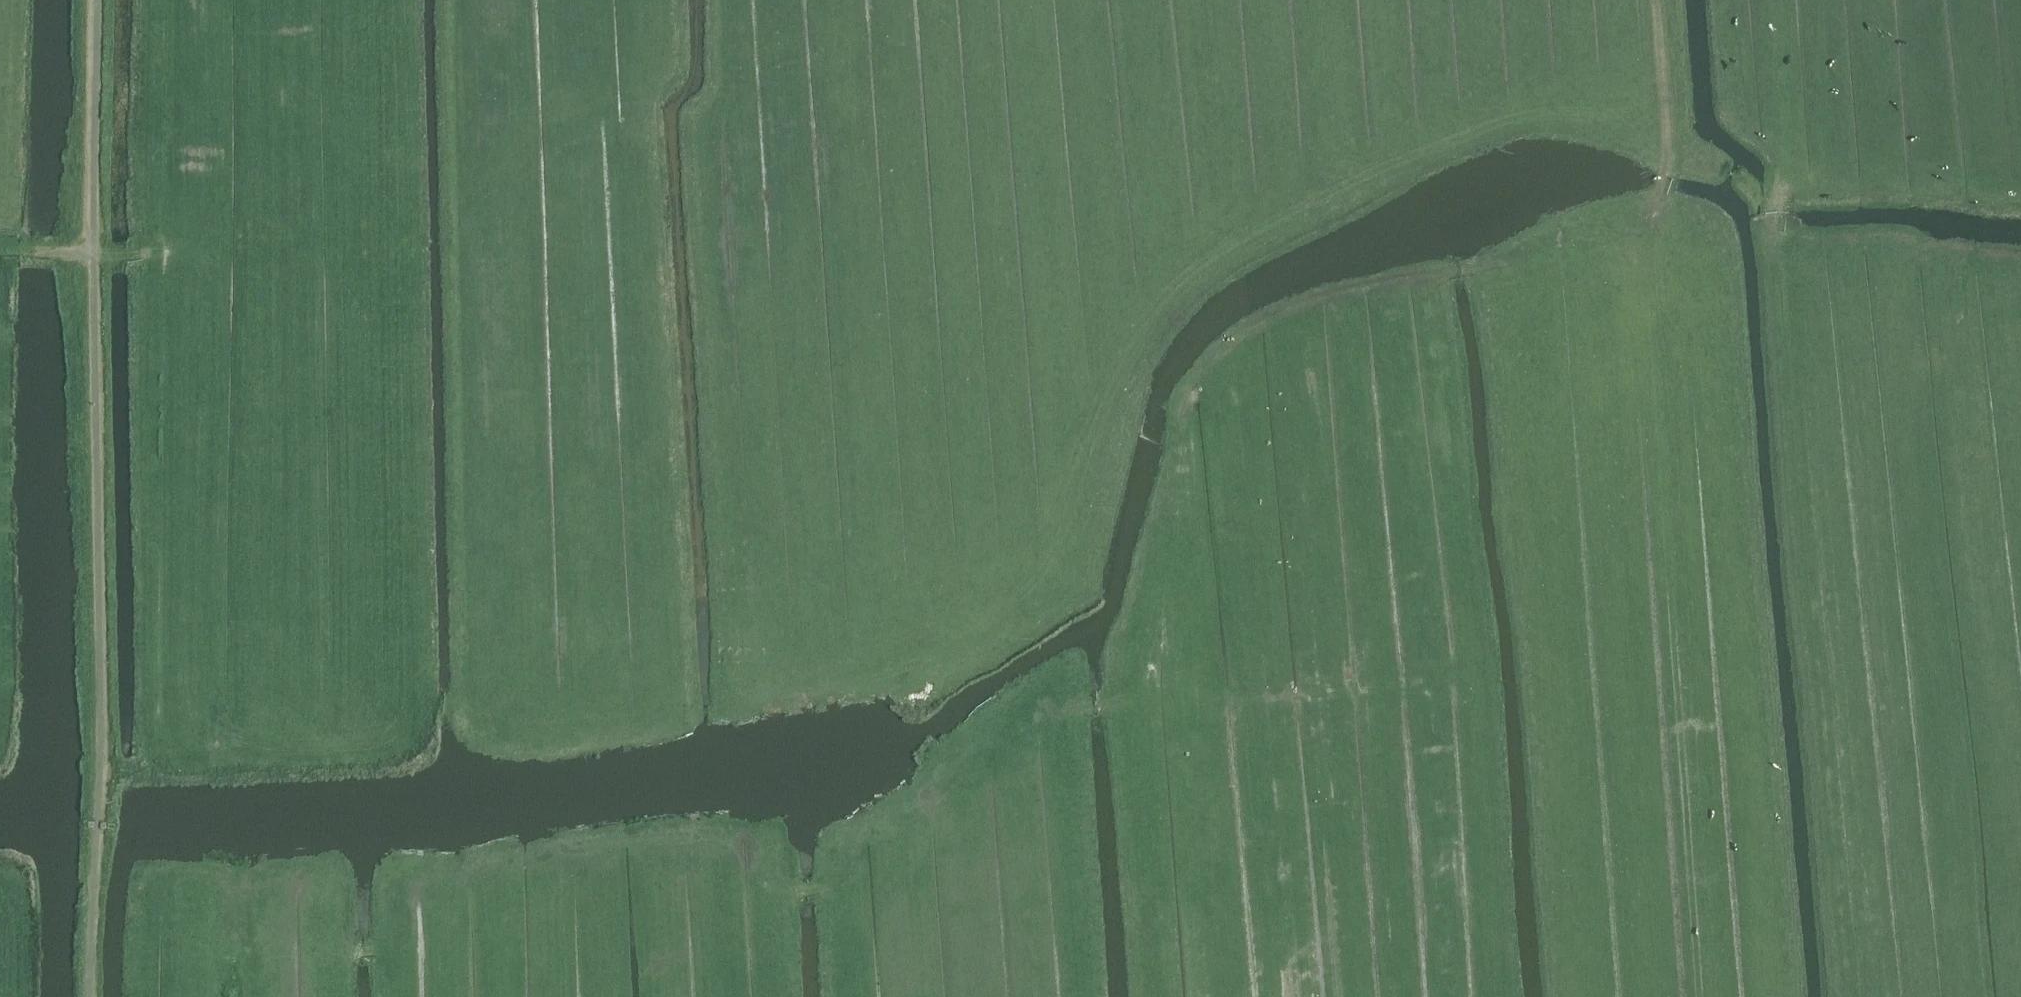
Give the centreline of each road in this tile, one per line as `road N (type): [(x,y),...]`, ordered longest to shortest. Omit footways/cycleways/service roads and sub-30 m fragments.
road 1 (track): [(0,170),(3,254),(158,259)]

